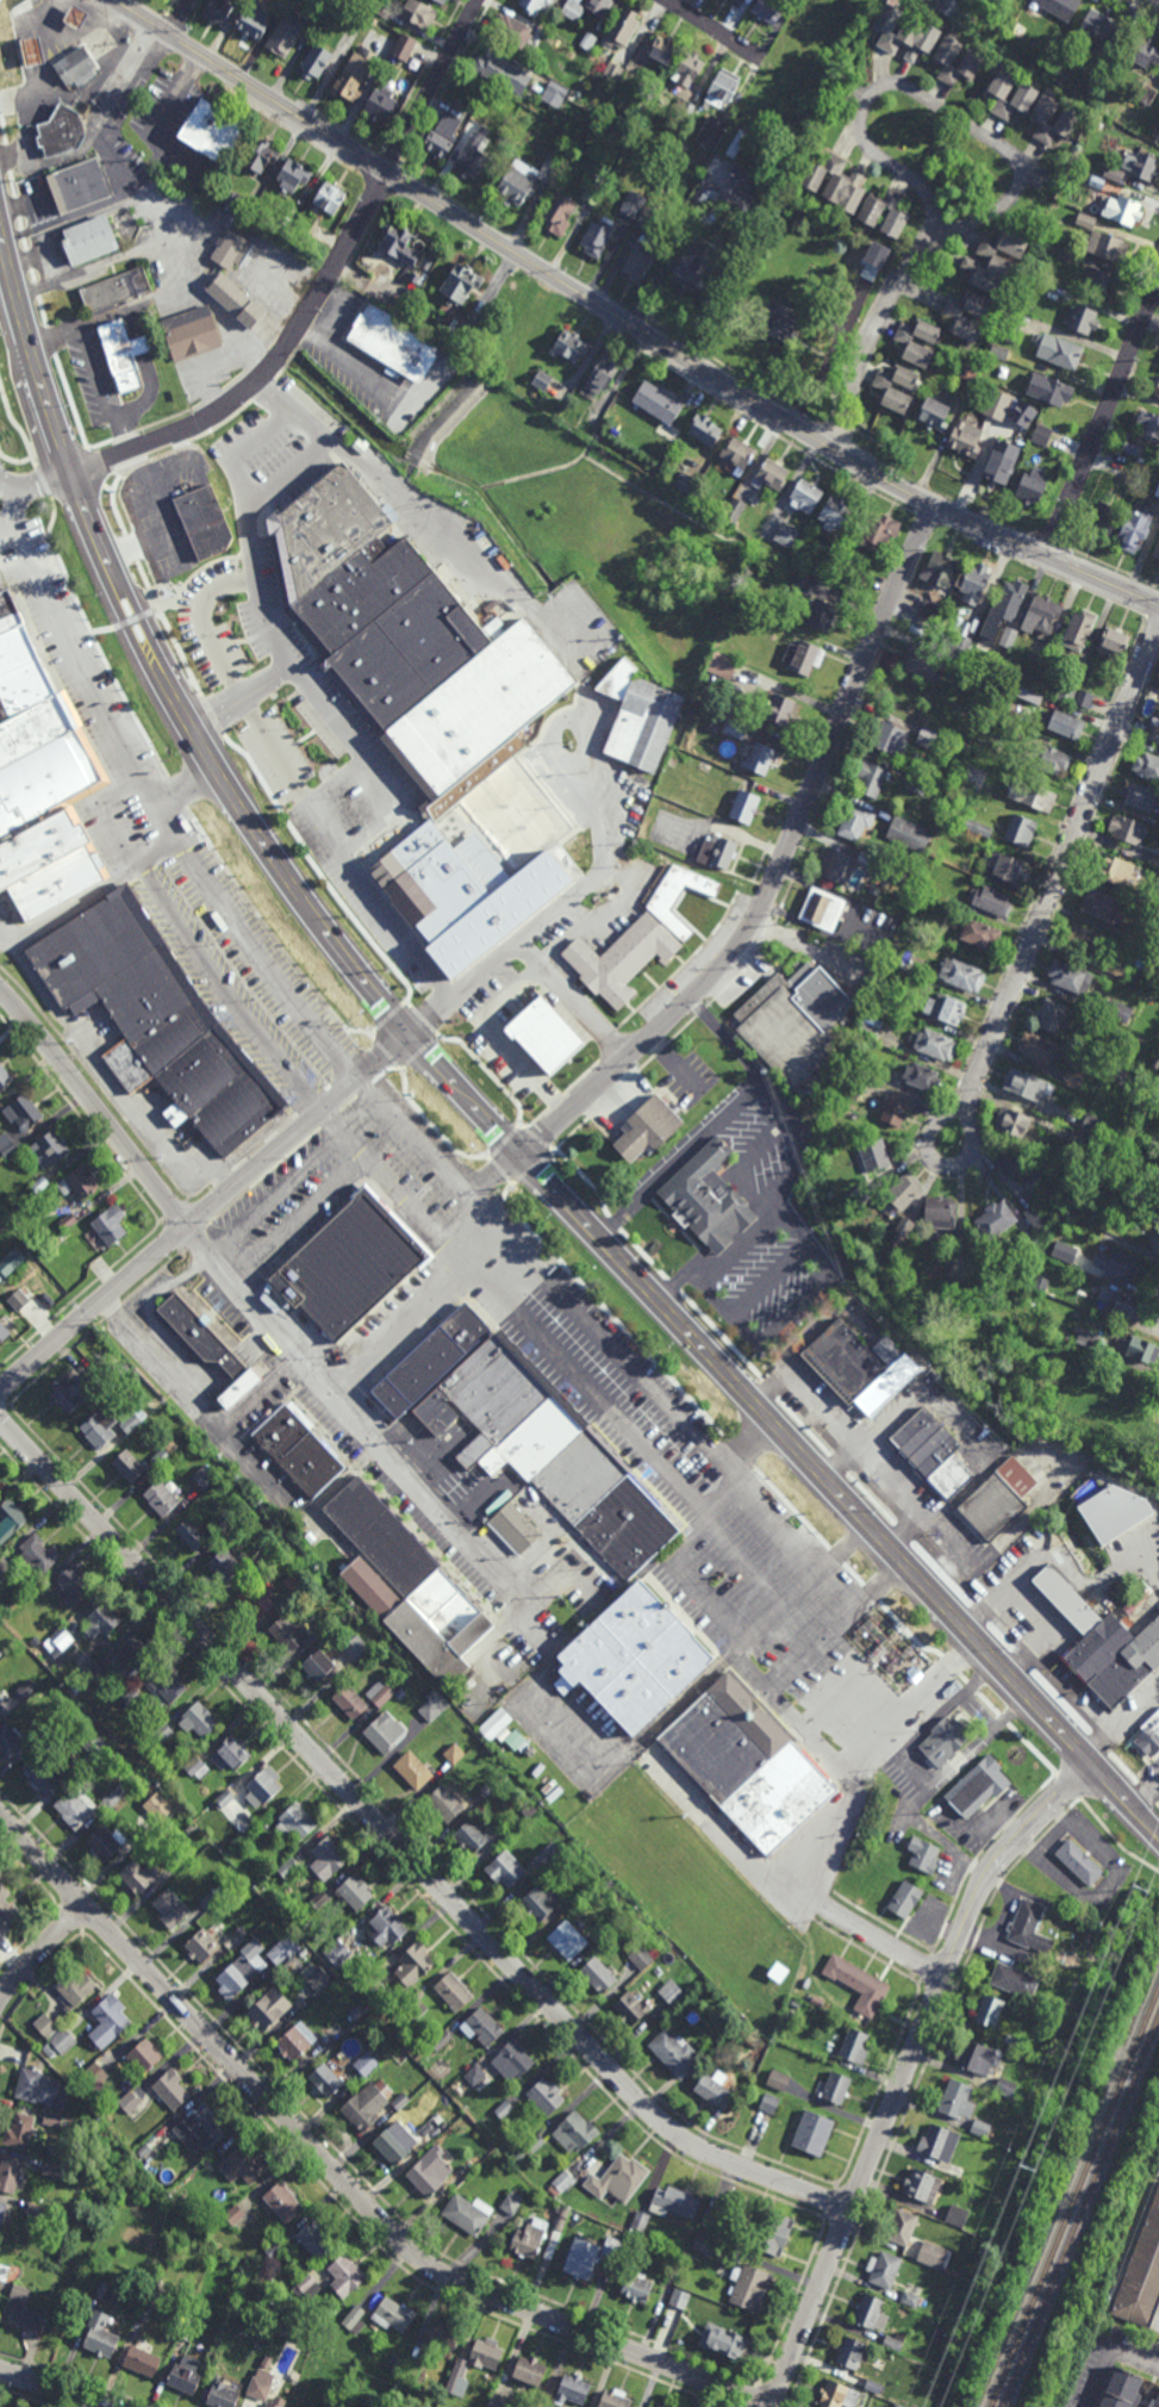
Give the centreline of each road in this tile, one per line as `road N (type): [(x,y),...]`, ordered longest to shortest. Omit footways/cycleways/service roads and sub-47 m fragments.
road 1 (secondary): [(1158,1838),(498,1136),(386,1012),(286,883),(188,728),(127,611),(56,437),(0,232)]
road 2 (tertiary): [(1158,606),(859,465),(113,0)]
road 3 (residential): [(850,2210),(698,2150),(658,2119),(0,1420)]
road 4 (residential): [(767,2406),(479,2290),(409,2249),(0,1816)]
road 5 (residential): [(933,505),(755,923),(703,987),(517,1155)]
road 6 (residential): [(1090,1765),(987,1873),(771,2406)]
road 7 (residential): [(409,1035),(0,1390)]
road 8 (residential): [(1158,619),(960,1118)]
road 9 (residential): [(521,1598),(186,1226)]
road 10 (residential): [(70,475),(217,412),(260,380),(299,329),(379,191)]
road 11 (residential): [(1048,556),(1158,275)]
road 12 (residential): [(186,1226),(0,991)]
road 13 (residential): [(379,191),(479,0)]
road 14 (residential): [(970,1156),(976,1142),(967,1121),(952,1115),(930,1126),(934,1158),(957,1164),(970,1156)]
road 15 (residential): [(945,1979),(828,1909)]
road 16 (residential): [(83,1905),(0,1999)]

